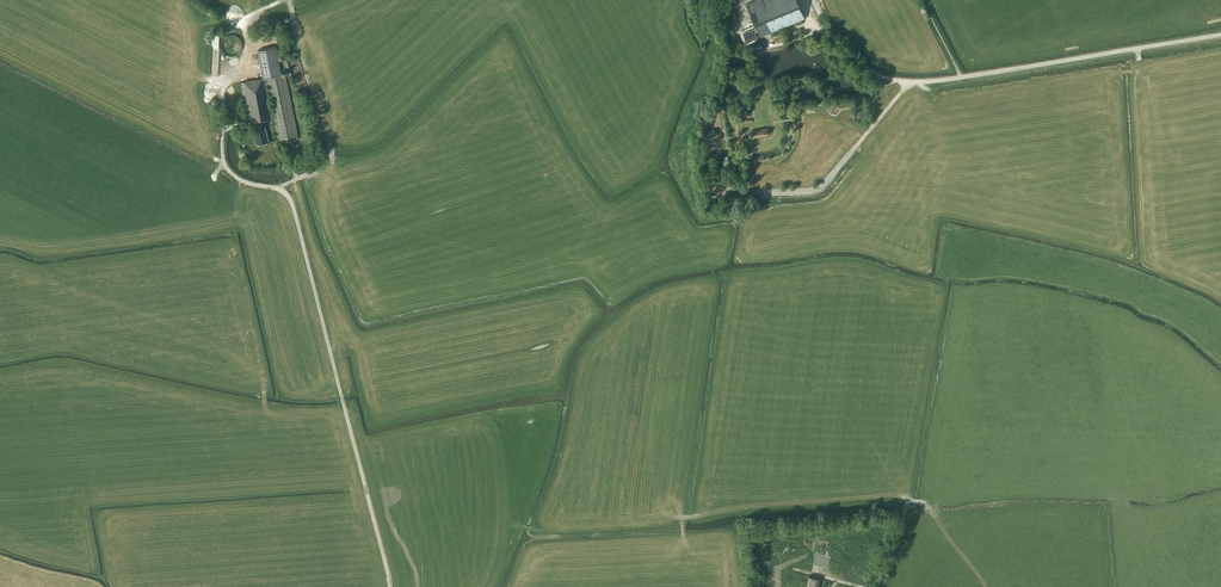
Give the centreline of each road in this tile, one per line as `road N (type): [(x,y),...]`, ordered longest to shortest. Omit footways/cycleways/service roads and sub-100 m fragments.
road 1 (unclassified): [(1220,35),(960,77)]

